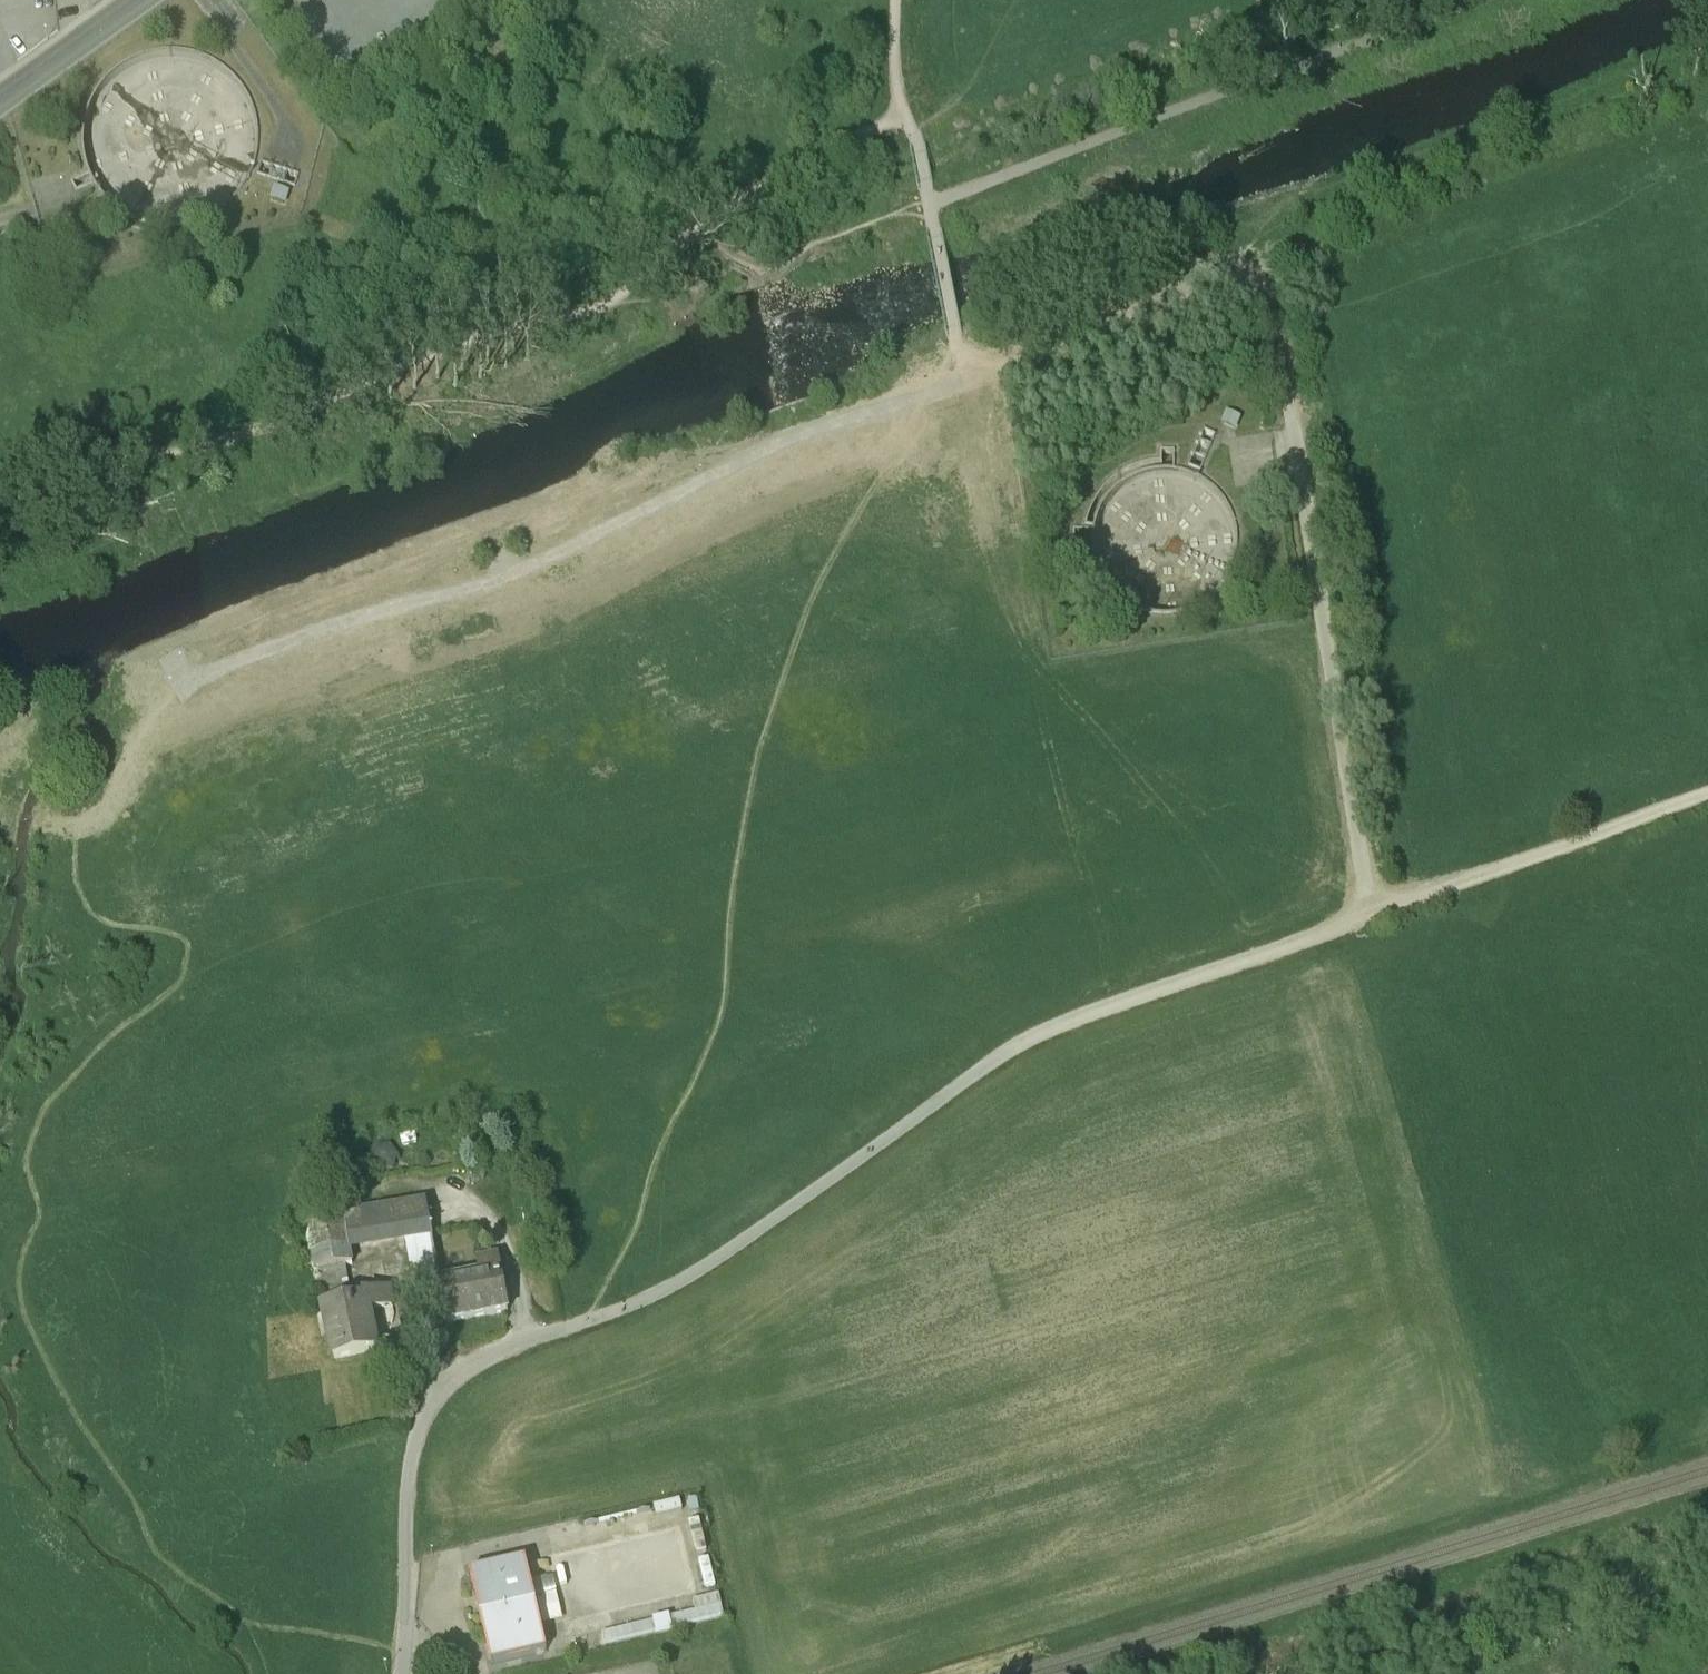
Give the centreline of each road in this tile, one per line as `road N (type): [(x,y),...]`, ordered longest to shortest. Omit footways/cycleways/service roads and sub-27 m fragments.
road 1 (track): [(671,1289),(1027,1037),(1280,951),(1371,909)]
road 2 (track): [(1204,304),(1254,311),(1277,340),(1371,909)]
road 3 (residential): [(402,1673),(410,1463),(421,1412),(449,1375),(529,1335),(671,1289)]
road 4 (track): [(1371,909),(1707,792)]
road 5 (track): [(1204,304),(964,380)]
road 6 (unclassified): [(136,0),(0,100)]

